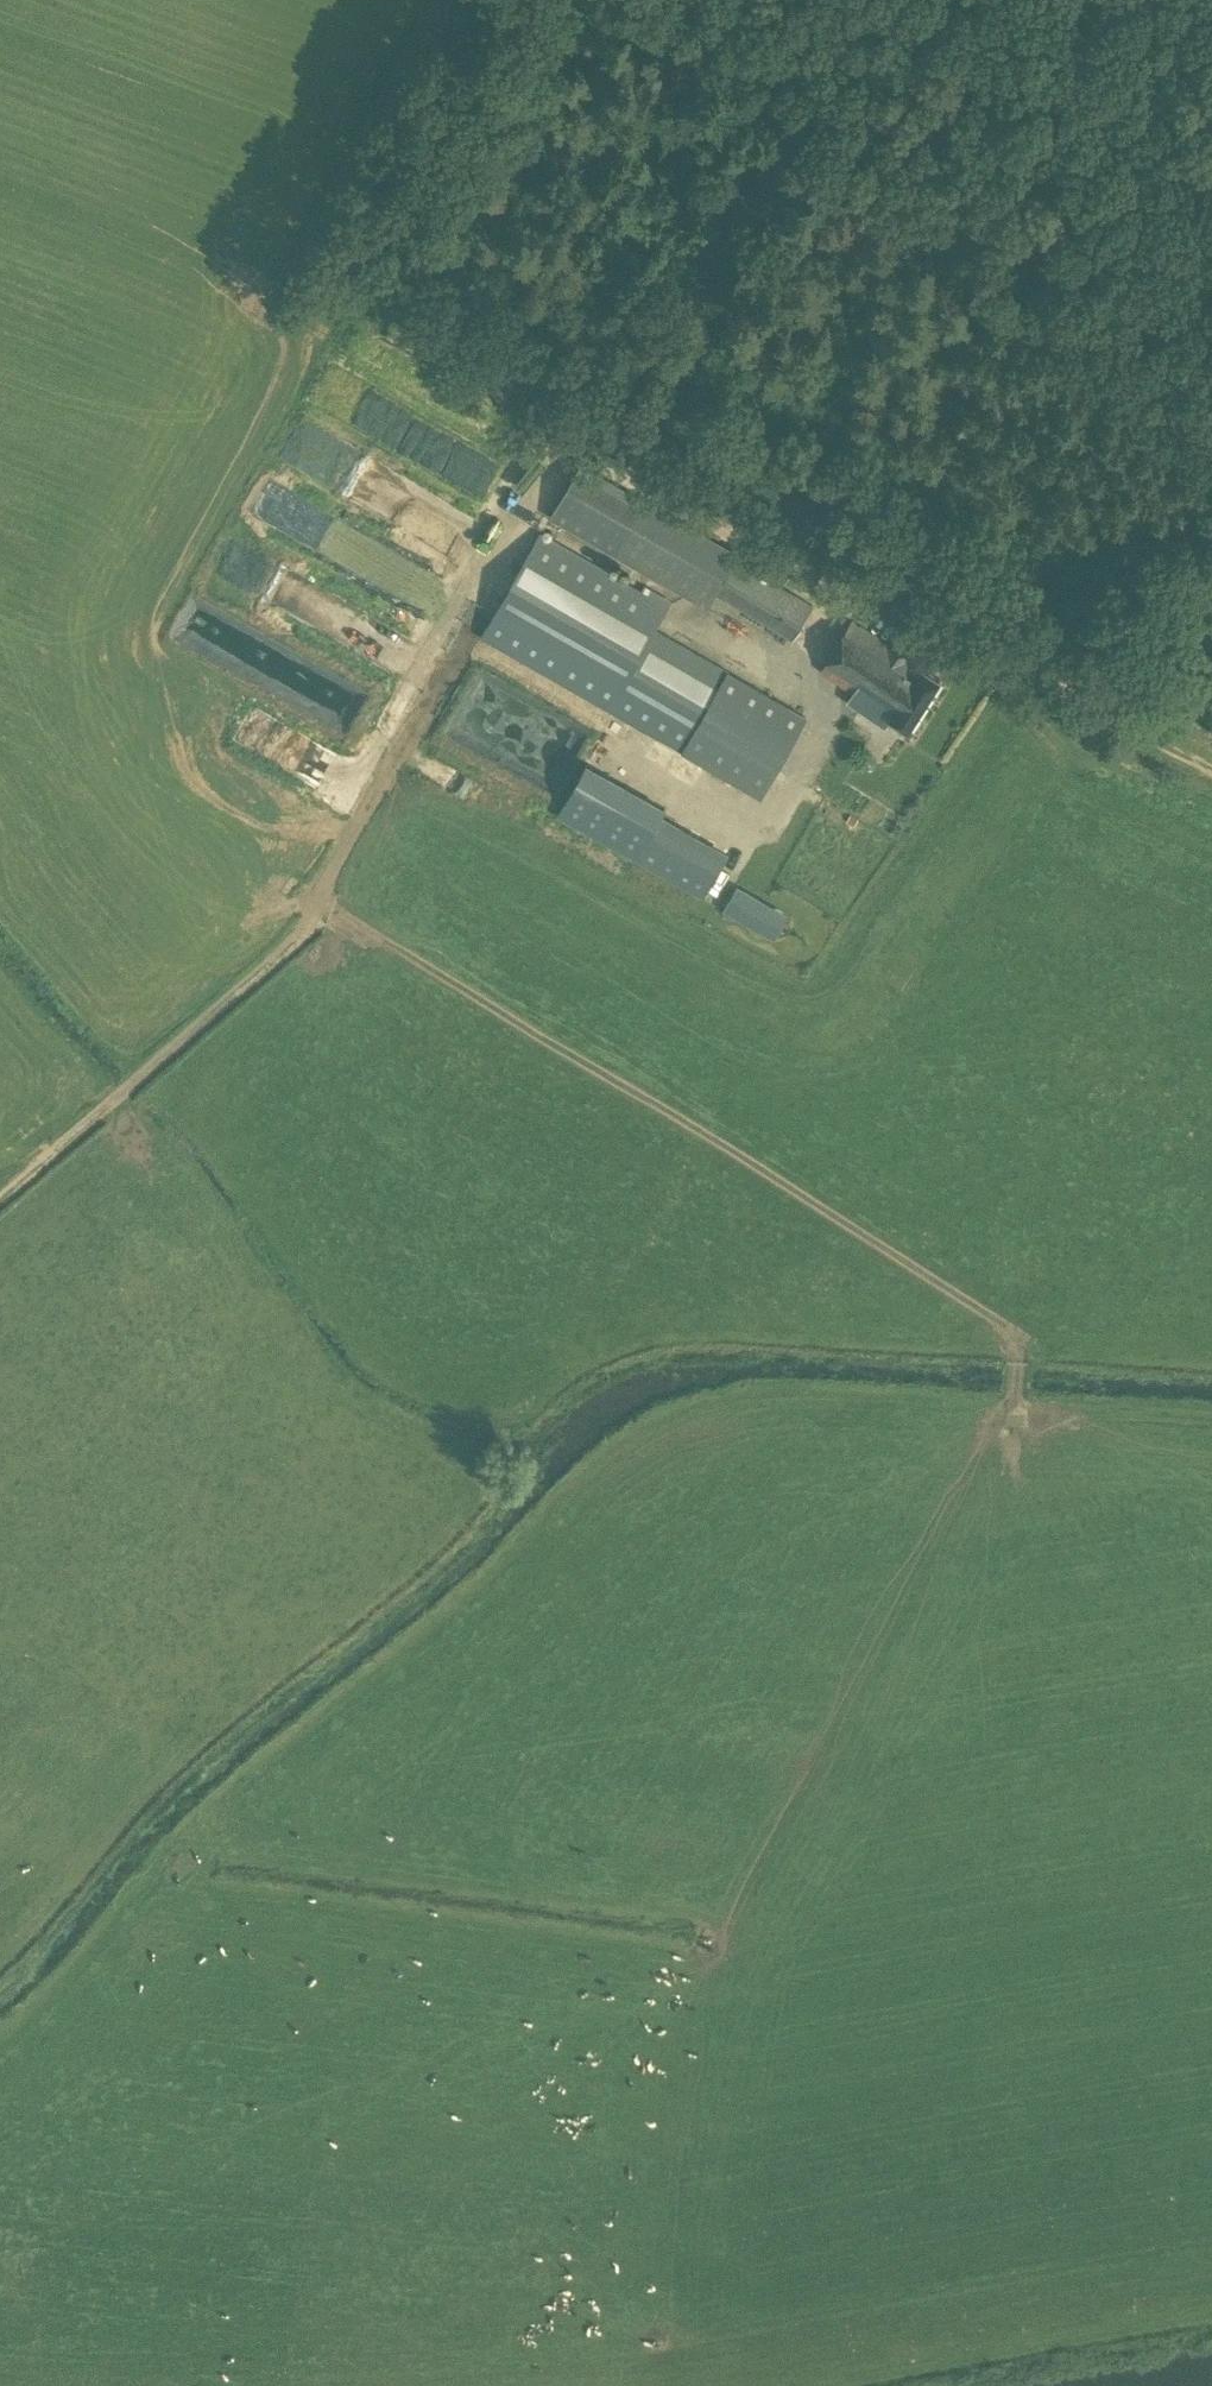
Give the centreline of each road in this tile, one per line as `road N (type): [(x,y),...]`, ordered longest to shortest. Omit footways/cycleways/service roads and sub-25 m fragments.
road 1 (track): [(0,1200),(328,904),(1017,1328),(1016,1410)]
road 2 (track): [(328,904),(327,882),(447,671),(429,660),(543,444),(572,441)]
road 3 (track): [(1080,681),(1095,706),(1211,762)]
road 4 (unclassified): [(1104,666),(1211,569)]

